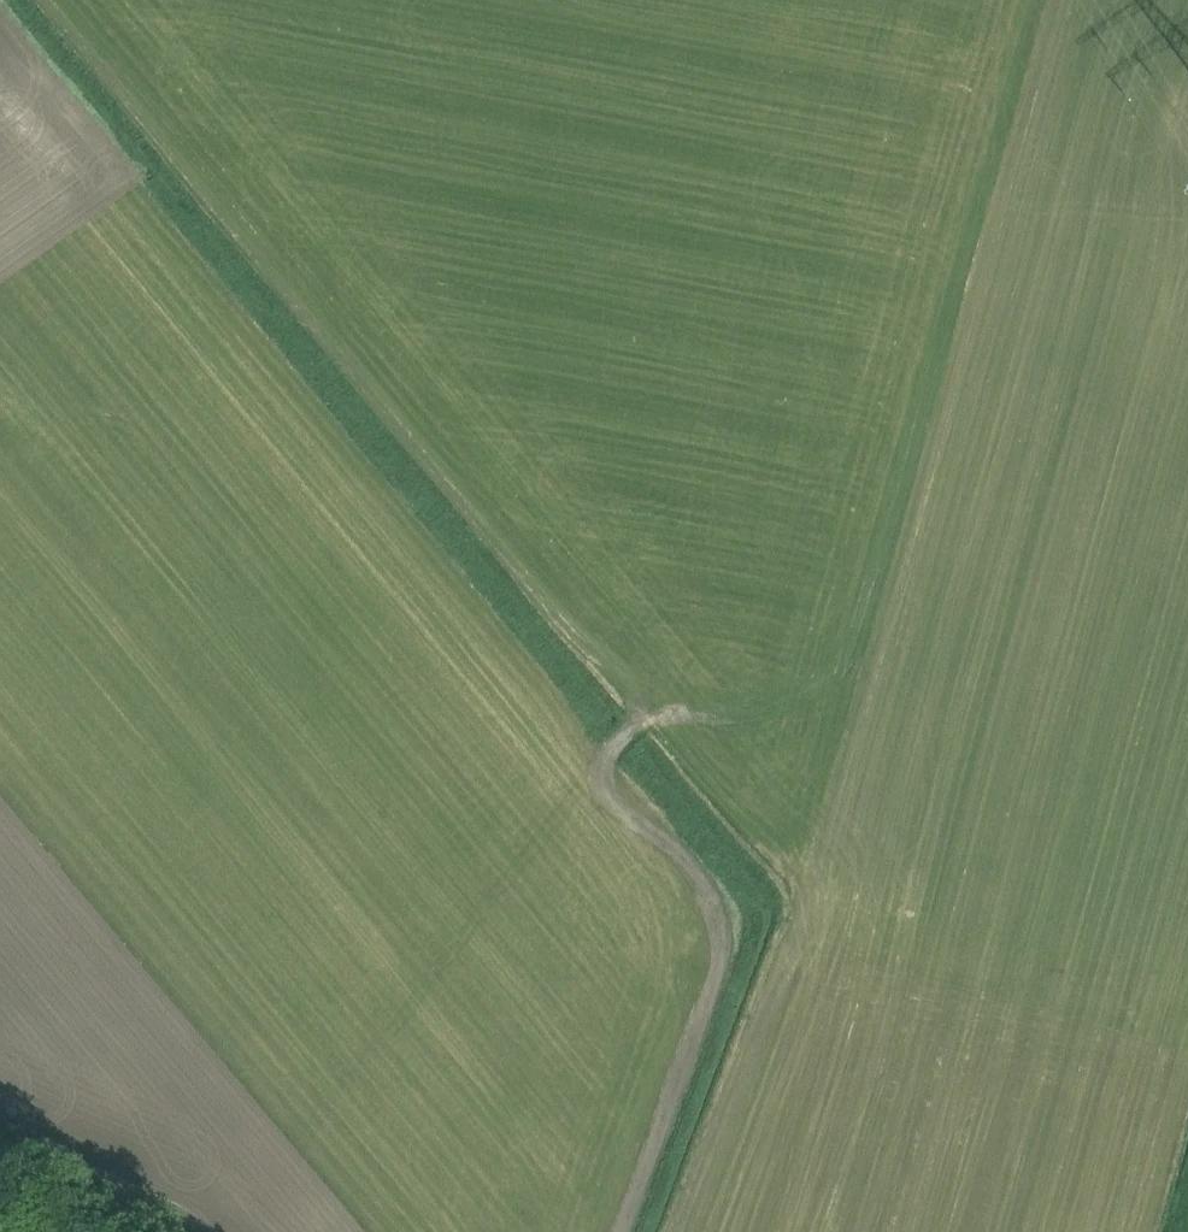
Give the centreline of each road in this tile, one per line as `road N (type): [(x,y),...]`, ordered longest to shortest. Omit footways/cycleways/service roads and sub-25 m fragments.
road 1 (track): [(0,1167),(148,1231)]

